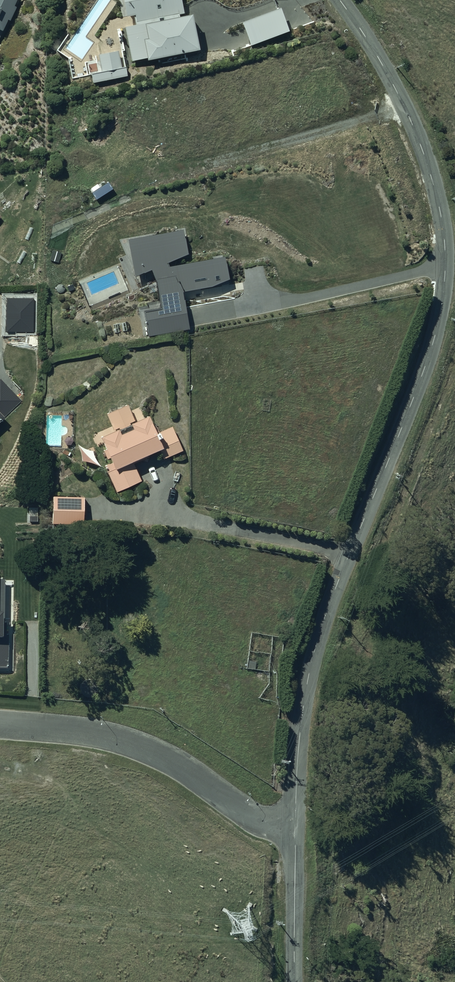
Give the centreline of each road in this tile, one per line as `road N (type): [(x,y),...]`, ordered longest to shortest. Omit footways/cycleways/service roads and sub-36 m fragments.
road 1 (unclassified): [(340,0),(410,118),(441,215),(446,270),(425,367),(316,642),(296,826)]
road 2 (residential): [(296,826),(262,823),(184,768),(118,739),(0,724)]
road 3 (track): [(0,831),(57,813),(67,801),(63,785),(0,762)]
road 4 (unclassified): [(296,826),(295,981)]

